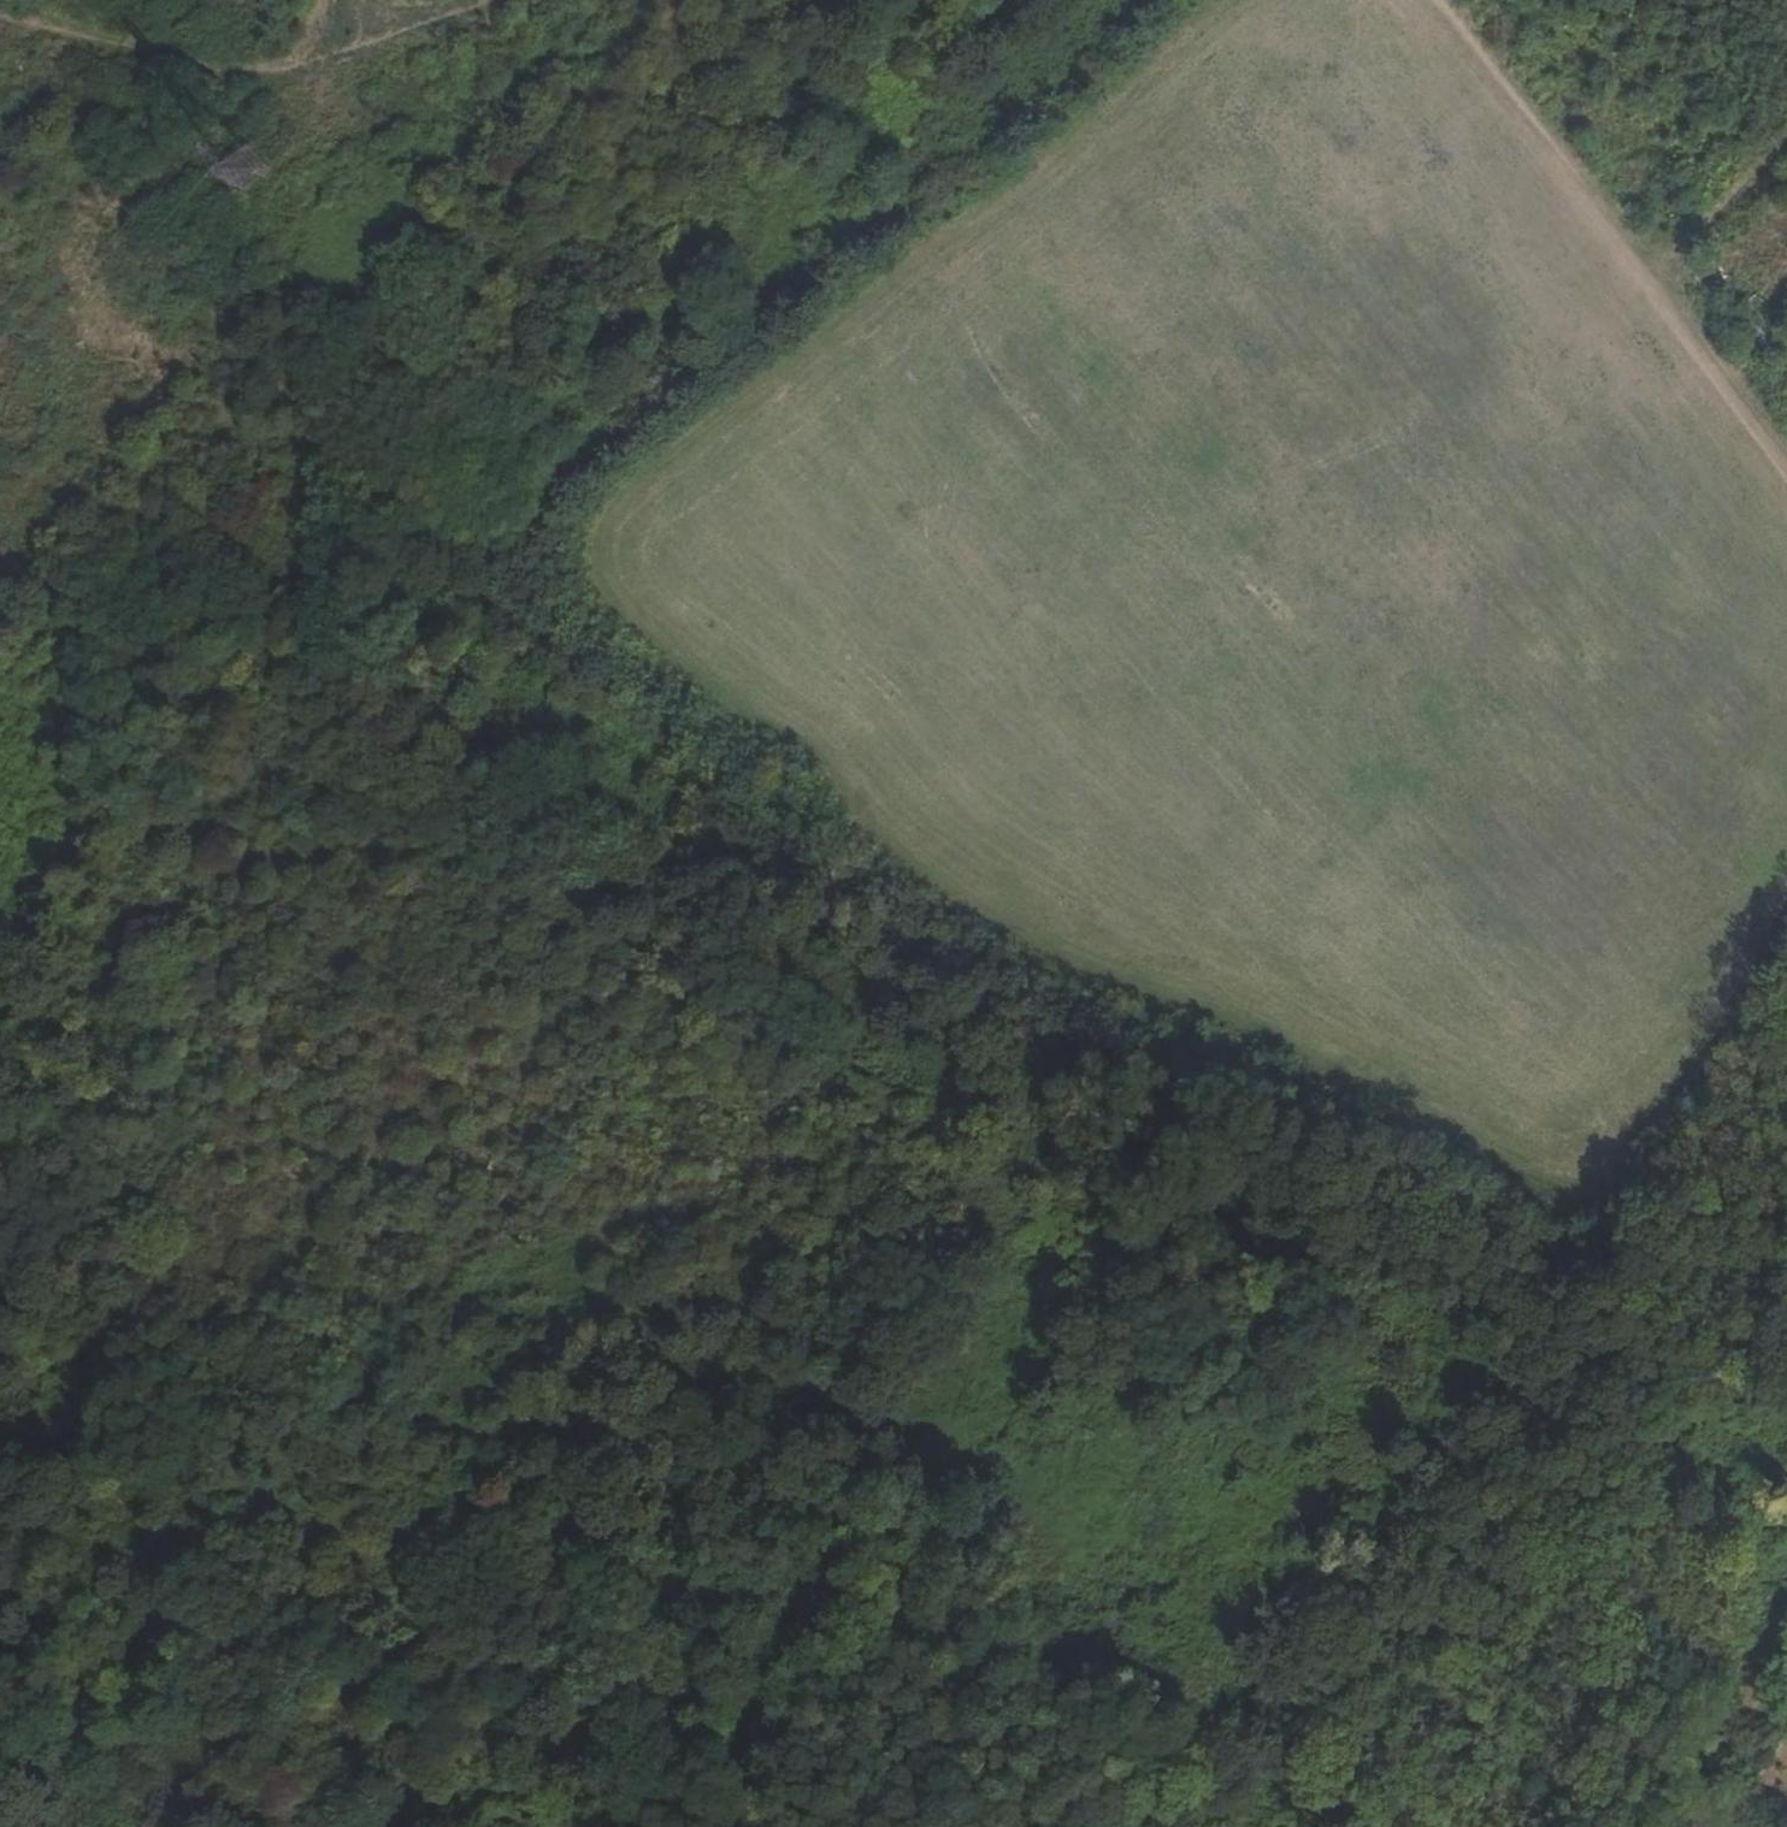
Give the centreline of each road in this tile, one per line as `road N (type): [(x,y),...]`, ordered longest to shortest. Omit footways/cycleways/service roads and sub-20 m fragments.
road 1 (track): [(337,30),(321,56),(284,71),(240,74),(0,15)]
road 2 (track): [(1633,1826),(1786,1599)]
road 3 (track): [(1648,277),(1786,146)]
road 4 (track): [(485,0),(402,29),(337,30)]

